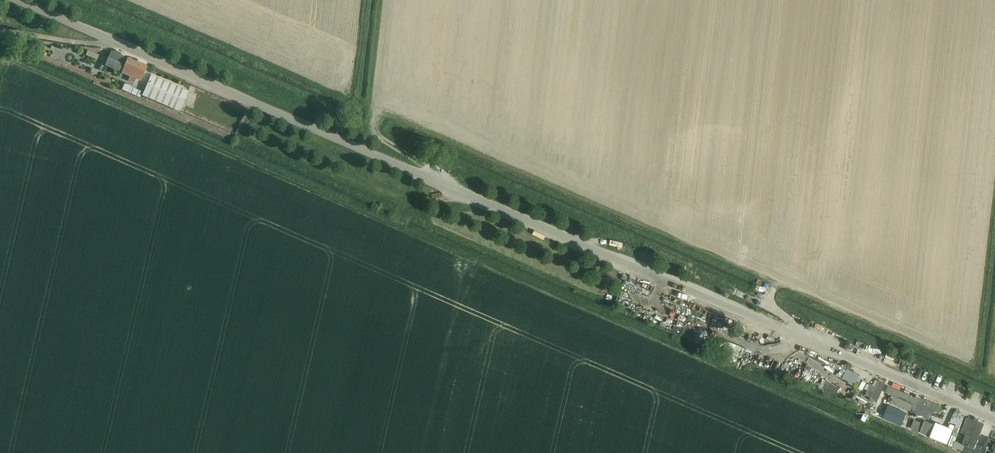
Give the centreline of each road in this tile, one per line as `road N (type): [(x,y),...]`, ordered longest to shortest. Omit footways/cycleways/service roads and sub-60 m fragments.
road 1 (unclassified): [(994,420),(17,0)]
road 2 (track): [(994,377),(342,91)]
road 3 (track): [(63,0),(623,247)]
road 4 (track): [(573,241),(619,246),(698,276),(778,312),(798,336)]
road 5 (track): [(380,0),(373,131),(436,182)]

